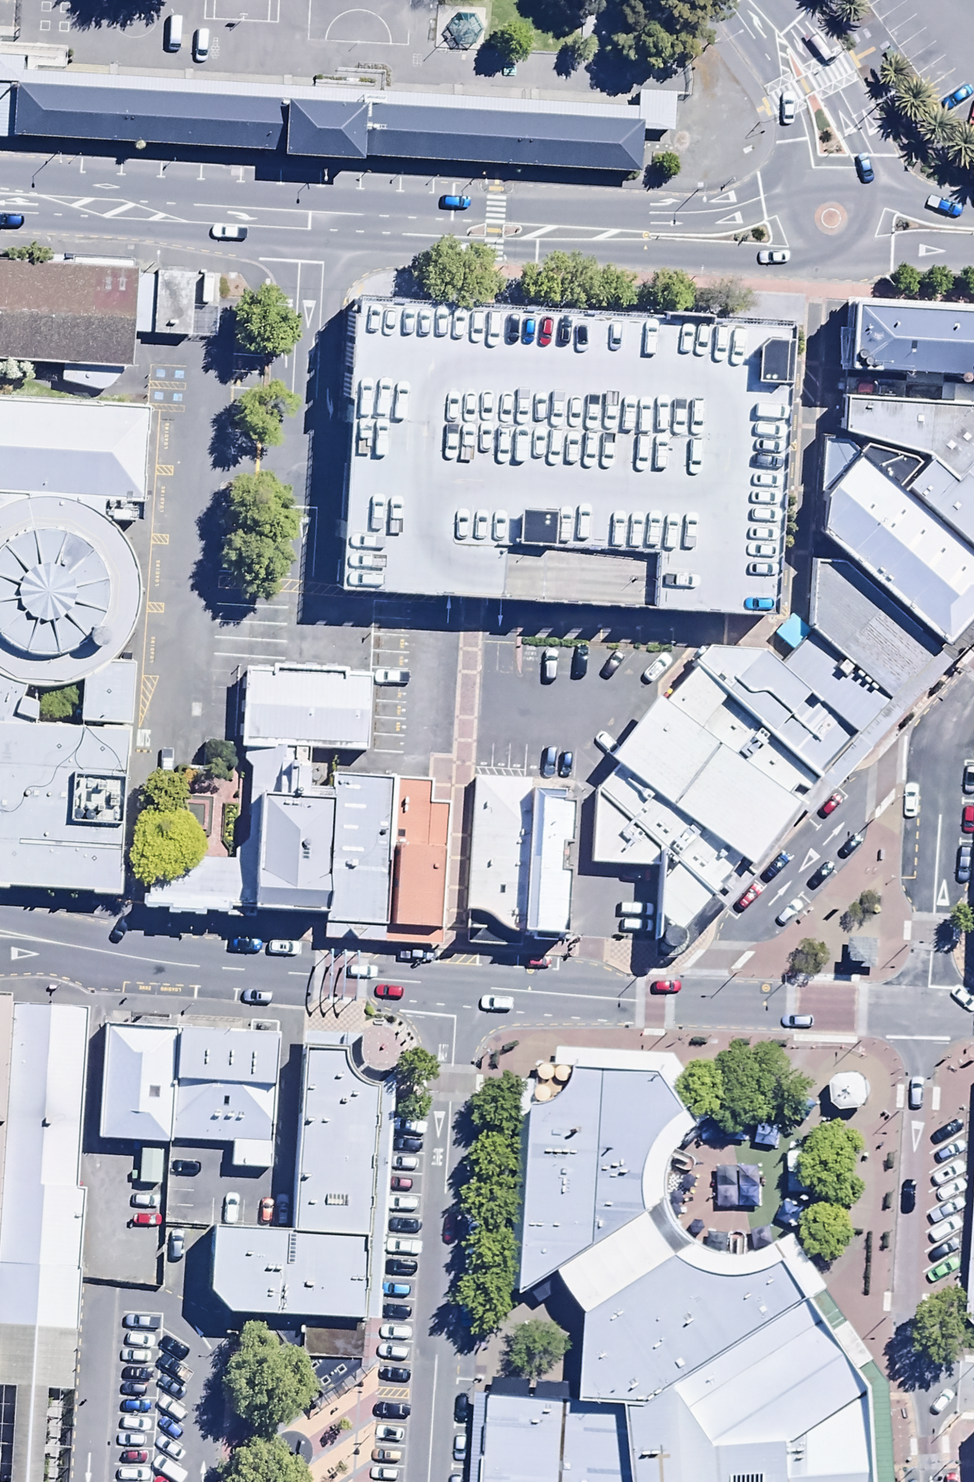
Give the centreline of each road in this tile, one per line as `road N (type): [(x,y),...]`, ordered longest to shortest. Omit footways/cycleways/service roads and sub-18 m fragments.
road 1 (secondary): [(789,222),(706,238),(0,200)]
road 2 (unclassified): [(453,993),(422,1481)]
road 3 (tertiary): [(453,993),(0,946)]
road 4 (unclassified): [(685,1000),(945,711)]
road 5 (unclassified): [(923,1384),(913,1283),(922,1010)]
road 6 (unclassified): [(945,711),(922,1010)]
road 7 (tertiary): [(922,1010),(685,1000)]
road 8 (tertiary): [(685,1000),(453,993)]
road 9 (secondary): [(829,177),(809,83),(750,0)]

